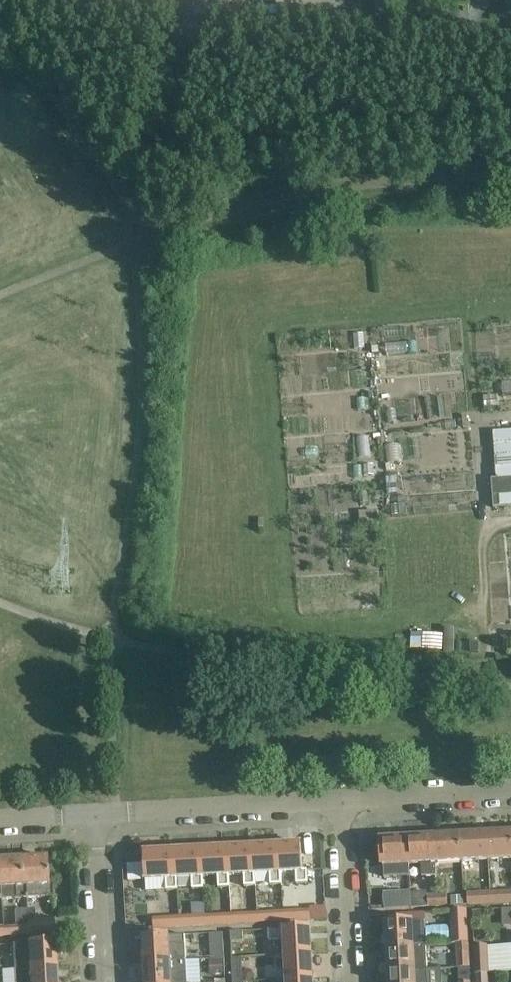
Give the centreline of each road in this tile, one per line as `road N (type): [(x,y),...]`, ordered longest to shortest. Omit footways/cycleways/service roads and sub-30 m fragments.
road 1 (unclassified): [(510,43),(55,10),(35,0)]
road 2 (residential): [(339,800),(102,815)]
road 3 (track): [(487,649),(479,421)]
road 4 (residential): [(350,981),(339,800)]
road 5 (residential): [(510,789),(339,800)]
road 6 (residential): [(109,981),(102,815)]

